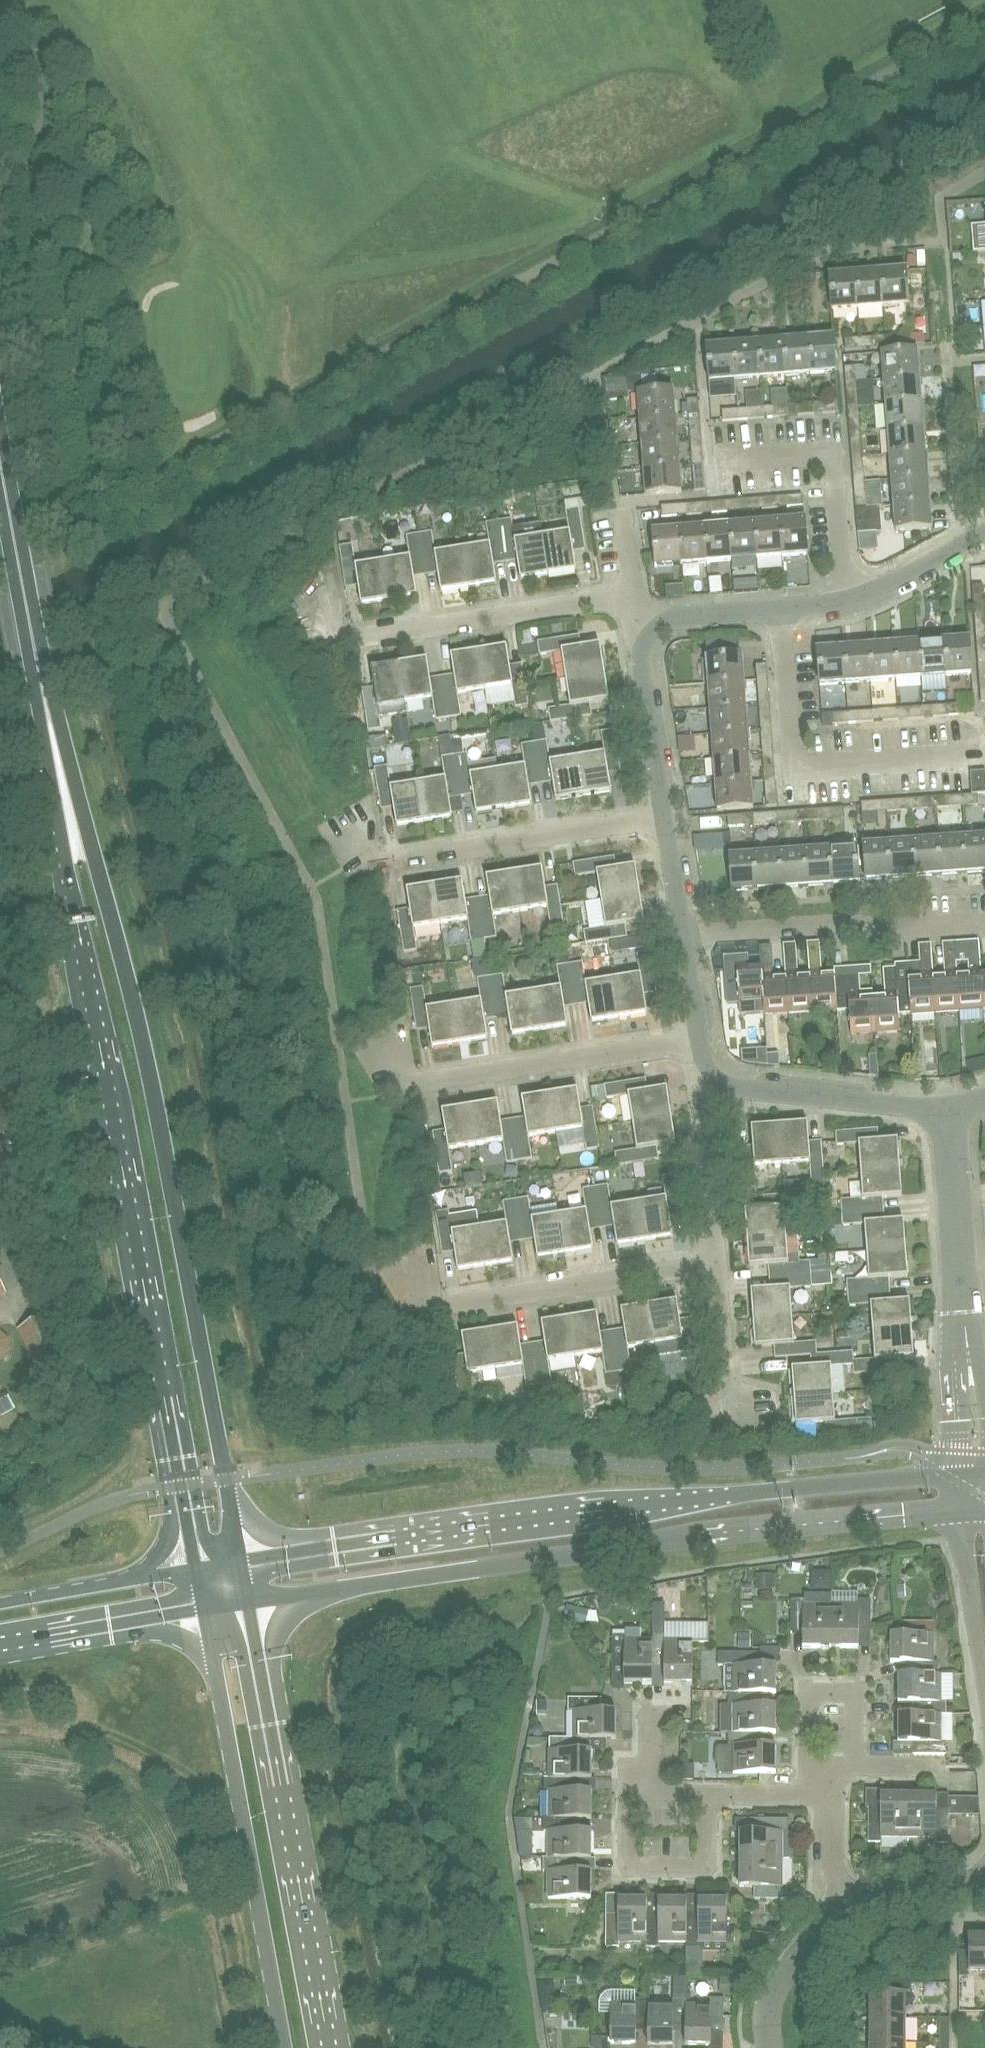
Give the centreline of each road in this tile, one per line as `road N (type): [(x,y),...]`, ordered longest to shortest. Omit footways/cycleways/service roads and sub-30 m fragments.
road 1 (primary): [(242,1561),(151,1083),(59,713),(41,676)]
road 2 (primary): [(41,676),(50,773),(195,1569)]
road 3 (tertiary): [(963,1478),(574,1514),(242,1561)]
road 4 (tertiary): [(249,1602),(751,1532),(962,1511)]
road 5 (primary): [(330,2047),(249,1602)]
road 6 (primary): [(205,1609),(285,2047)]
road 7 (residential): [(332,832),(353,867),(654,816)]
road 8 (residential): [(374,1057),(380,1070),(397,1074),(697,1036)]
road 9 (residential): [(408,1281),(420,1308),(714,1261)]
road 10 (residential): [(966,748),(789,747),(778,605)]
road 11 (residential): [(315,613),(343,635),(617,603)]
road 12 (residential): [(681,938),(982,908)]
road 13 (residential): [(805,1791),(715,1790),(690,1795),(671,1813),(647,1809),(638,1787),(637,1708)]
road 14 (residential): [(845,600),(834,458),(710,462)]
road 15 (residential): [(941,1108),(906,1099),(701,1084)]
road 16 (primary): [(41,676),(0,459)]
road 17 (primary): [(0,1645),(205,1609)]
road 18 (residential): [(853,1764),(851,1702),(841,1691),(816,1692),(805,1705),(805,1791)]
road 19 (residential): [(963,1310),(941,1108)]
road 20 (residential): [(654,816),(623,616)]
road 21 (primary): [(195,1569),(0,1604)]
road 22 (residential): [(714,1261),(701,1084)]
road 23 (unclassified): [(962,1511),(984,1684)]
road 24 (residential): [(743,1429),(714,1261)]
road 25 (unclassified): [(963,1310),(963,1478)]
road 26 (residential): [(768,2047),(765,1996),(831,1901)]
road 27 (residential): [(845,600),(984,530)]
road 28 (residential): [(623,616),(778,605)]
road 29 (residential): [(831,1901),(984,1882)]
road 30 (residential): [(681,938),(654,816)]

